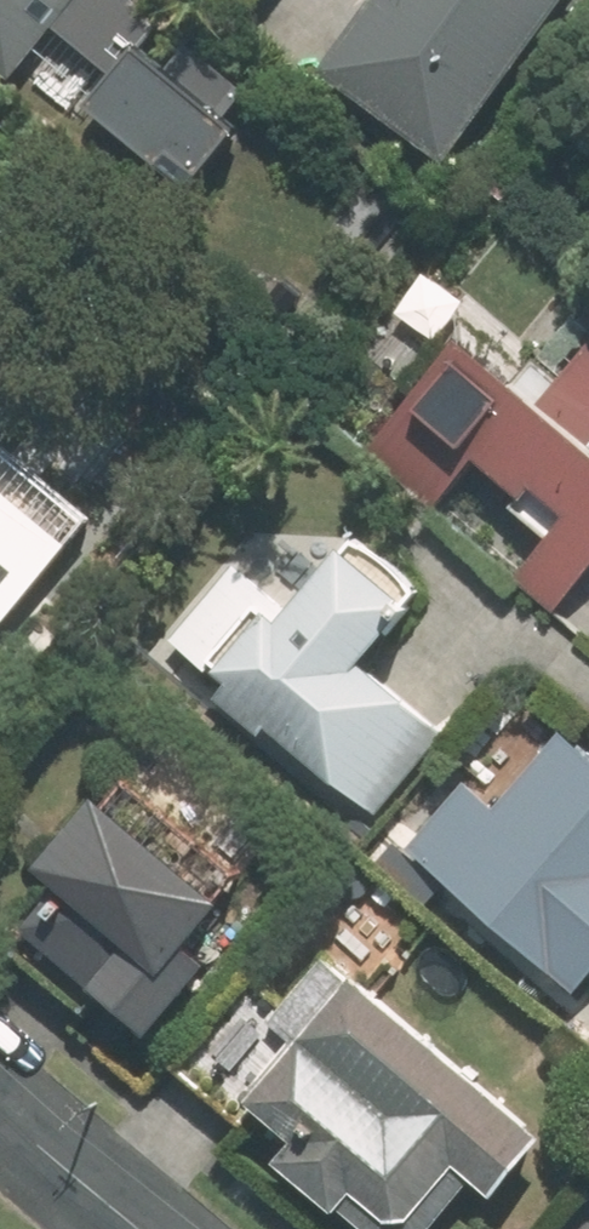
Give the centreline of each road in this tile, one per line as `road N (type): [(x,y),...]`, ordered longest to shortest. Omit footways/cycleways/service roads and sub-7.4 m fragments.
road 1 (residential): [(131,1228),(0,1117)]

